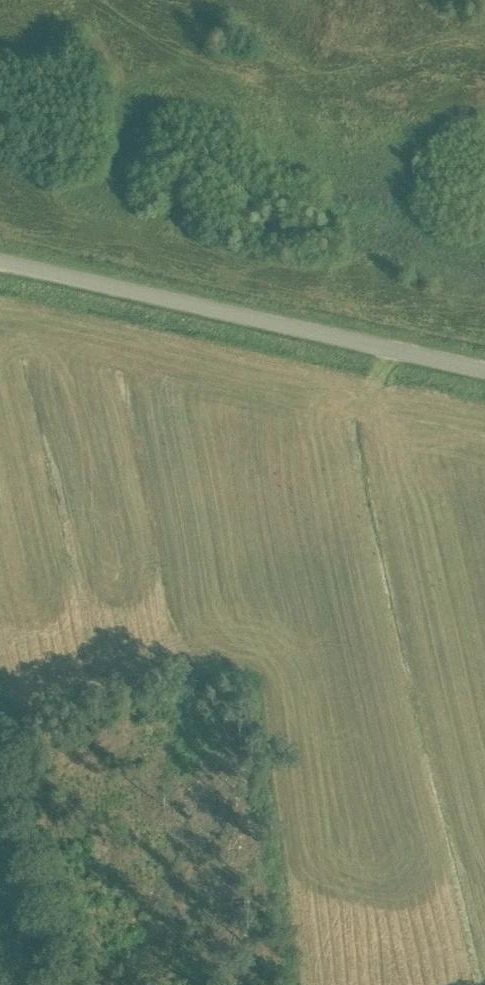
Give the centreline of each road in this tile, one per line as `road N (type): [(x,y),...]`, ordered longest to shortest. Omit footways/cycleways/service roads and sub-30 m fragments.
road 1 (unclassified): [(484,373),(0,265)]

